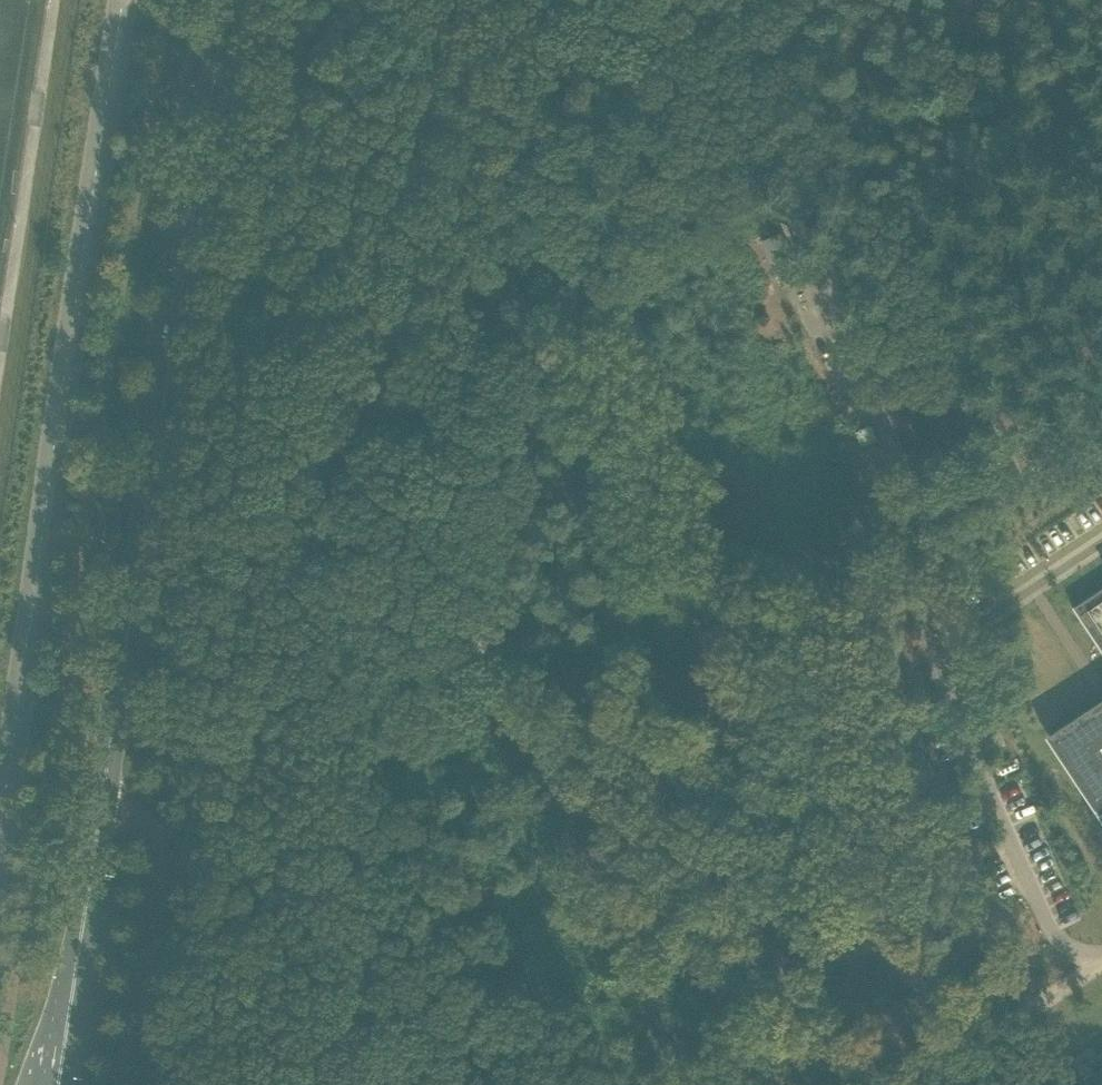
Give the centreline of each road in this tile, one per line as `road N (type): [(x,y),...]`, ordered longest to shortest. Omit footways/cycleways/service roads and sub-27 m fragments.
road 1 (track): [(652,1084),(480,656),(465,576),(537,354),(644,140),(639,51),(652,0)]
road 2 (secondary): [(100,817),(225,0)]
road 3 (residential): [(1098,960),(1055,939),(934,662),(909,560),(923,518),(817,281)]
road 4 (unclassified): [(126,1084),(162,857),(152,834),(100,817)]
road 5 (track): [(817,281),(837,256),(855,198),(787,0)]
road 6 (secondary): [(59,1084),(100,817)]
road 7 (track): [(916,1084),(1098,960)]
road 8 (track): [(923,518),(972,509),(1101,458)]
road 9 (track): [(1048,0),(1101,134)]

